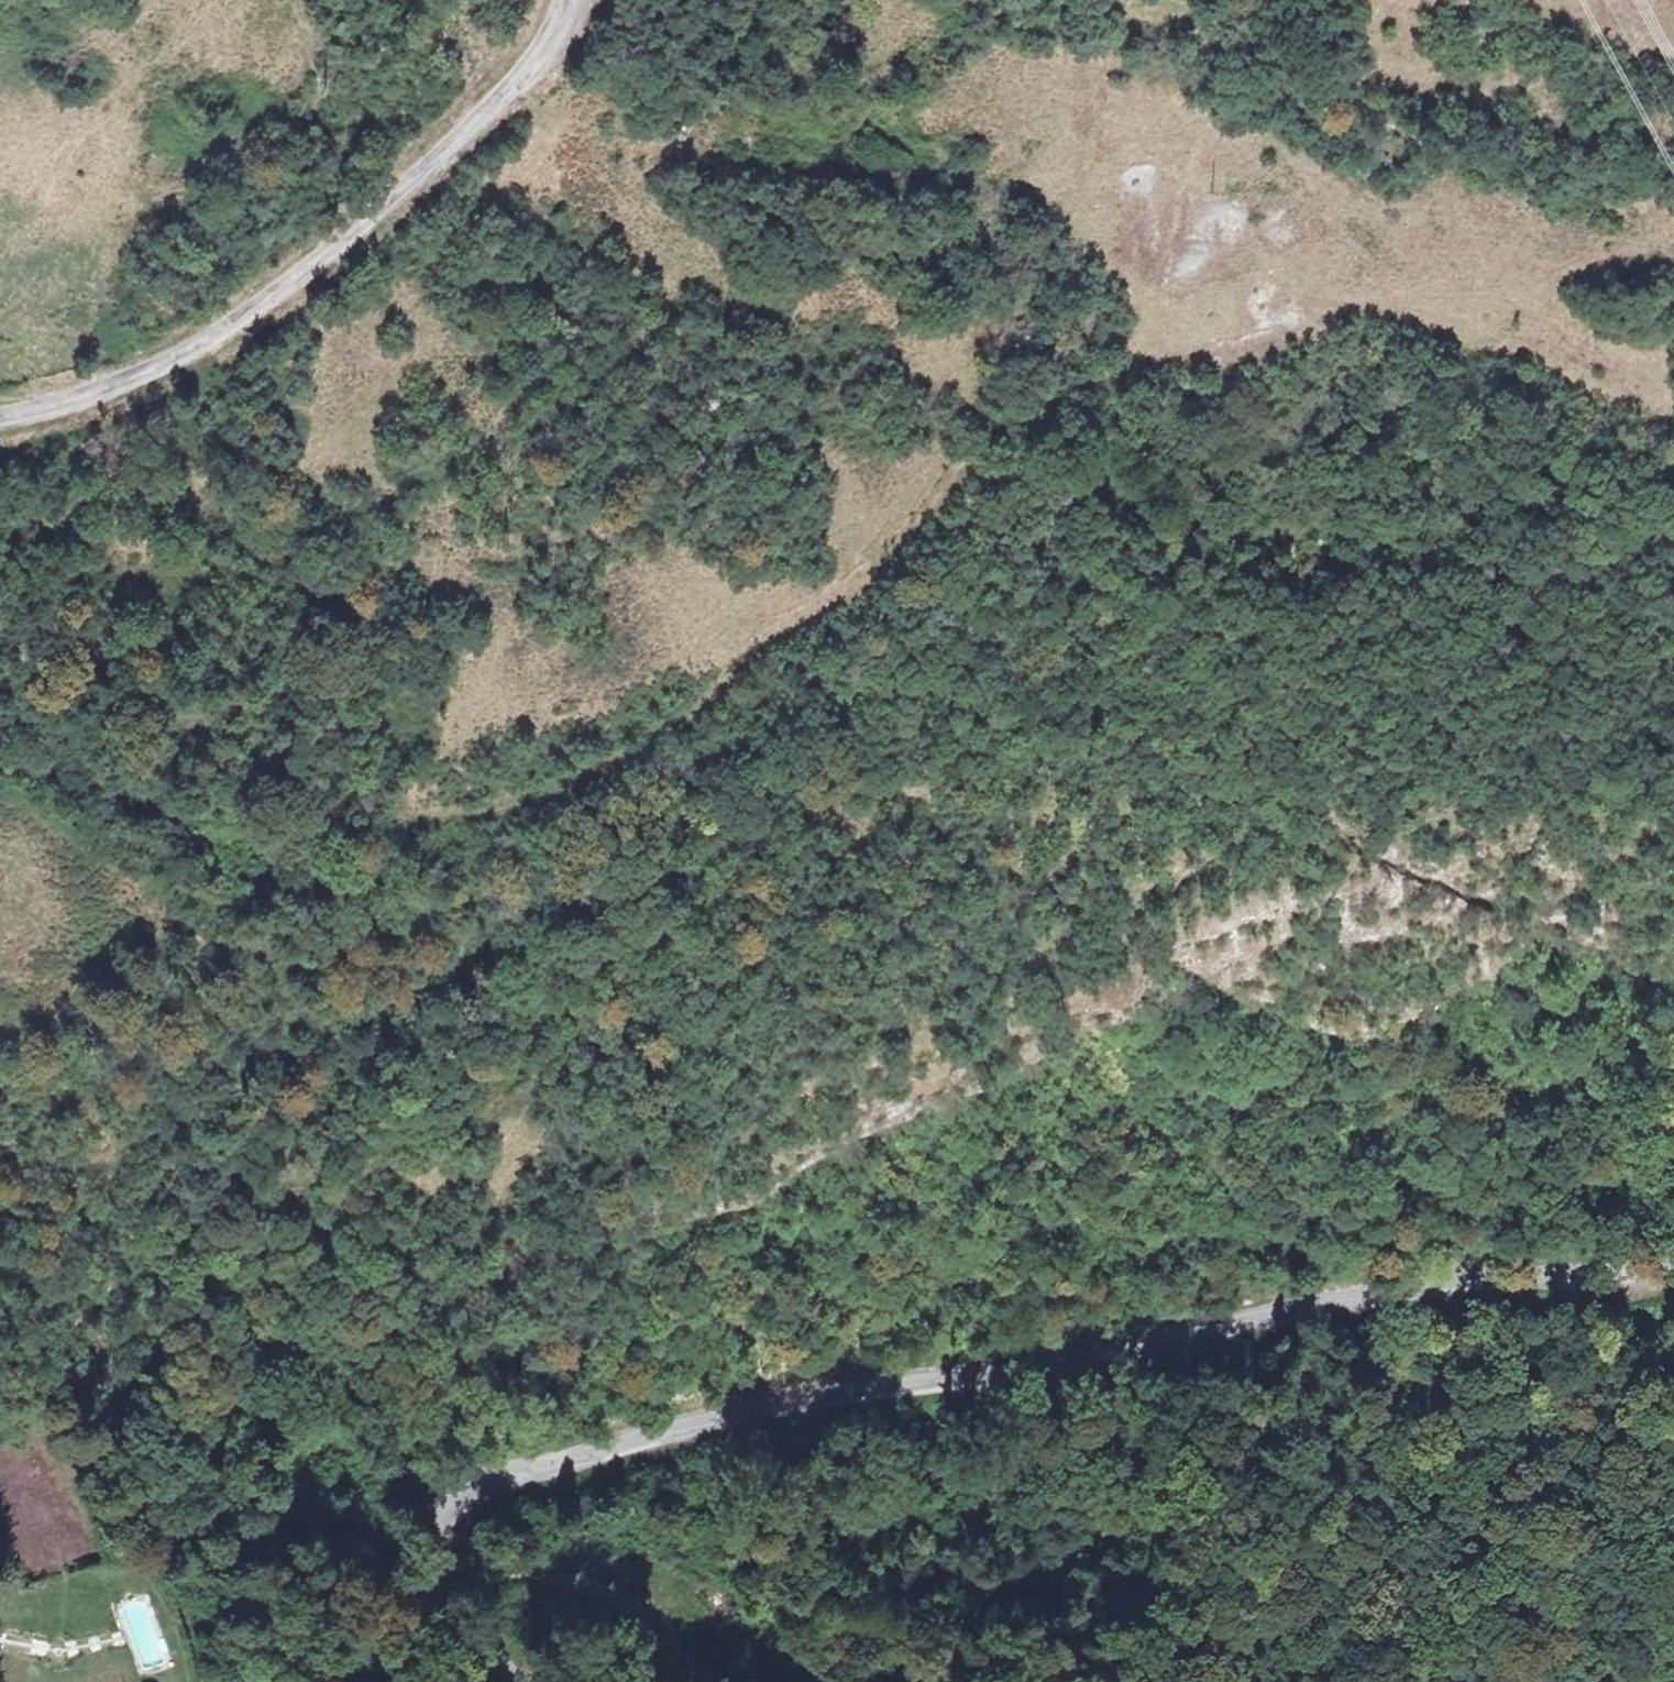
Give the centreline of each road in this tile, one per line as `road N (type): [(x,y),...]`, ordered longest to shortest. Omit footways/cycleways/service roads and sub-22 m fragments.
road 1 (residential): [(1673,1256),(1351,1294),(1035,1374),(843,1392),(470,1486),(440,1505),(433,1526),(425,1569),(438,1619),(537,1681)]
road 2 (residential): [(0,419),(211,336),(440,174),(541,61),(564,0)]

